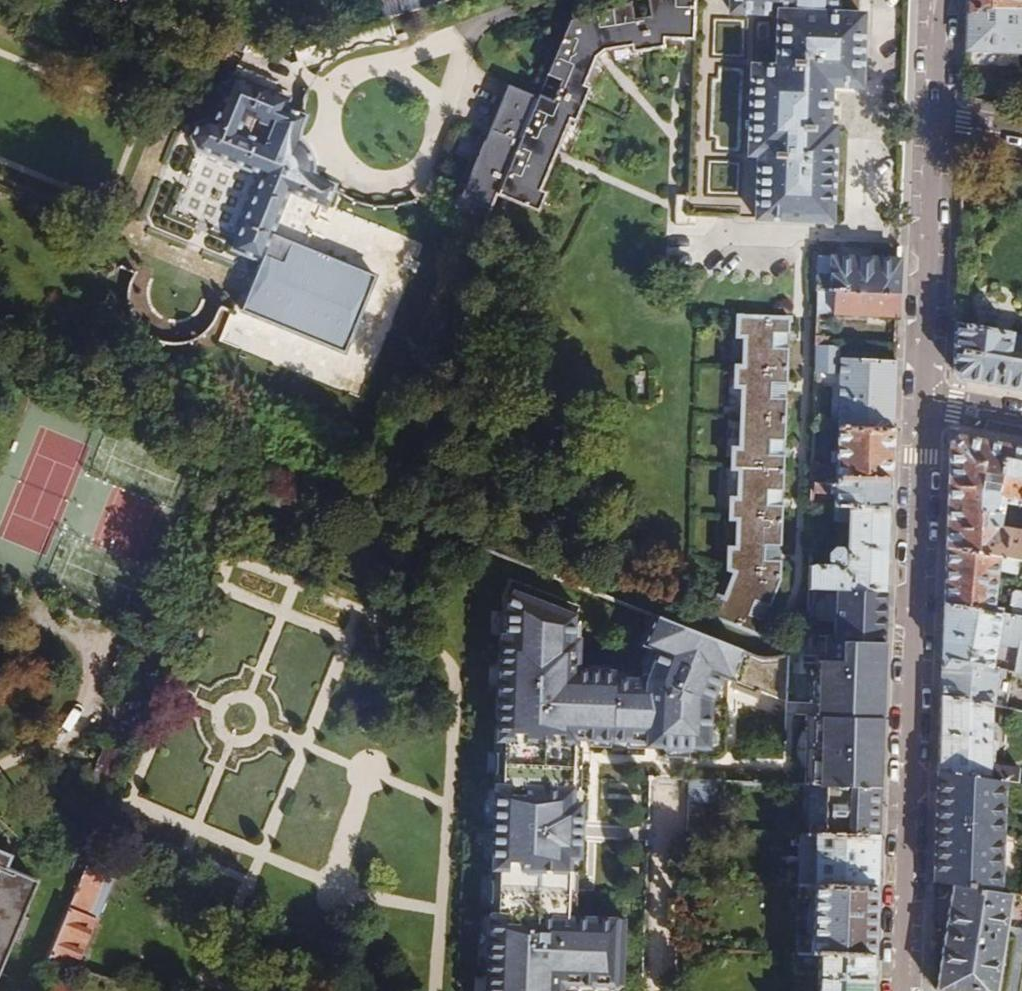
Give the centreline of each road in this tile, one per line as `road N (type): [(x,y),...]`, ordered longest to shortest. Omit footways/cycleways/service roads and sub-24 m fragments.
road 1 (residential): [(905,990),(930,403)]
road 2 (residential): [(930,403),(937,118)]

